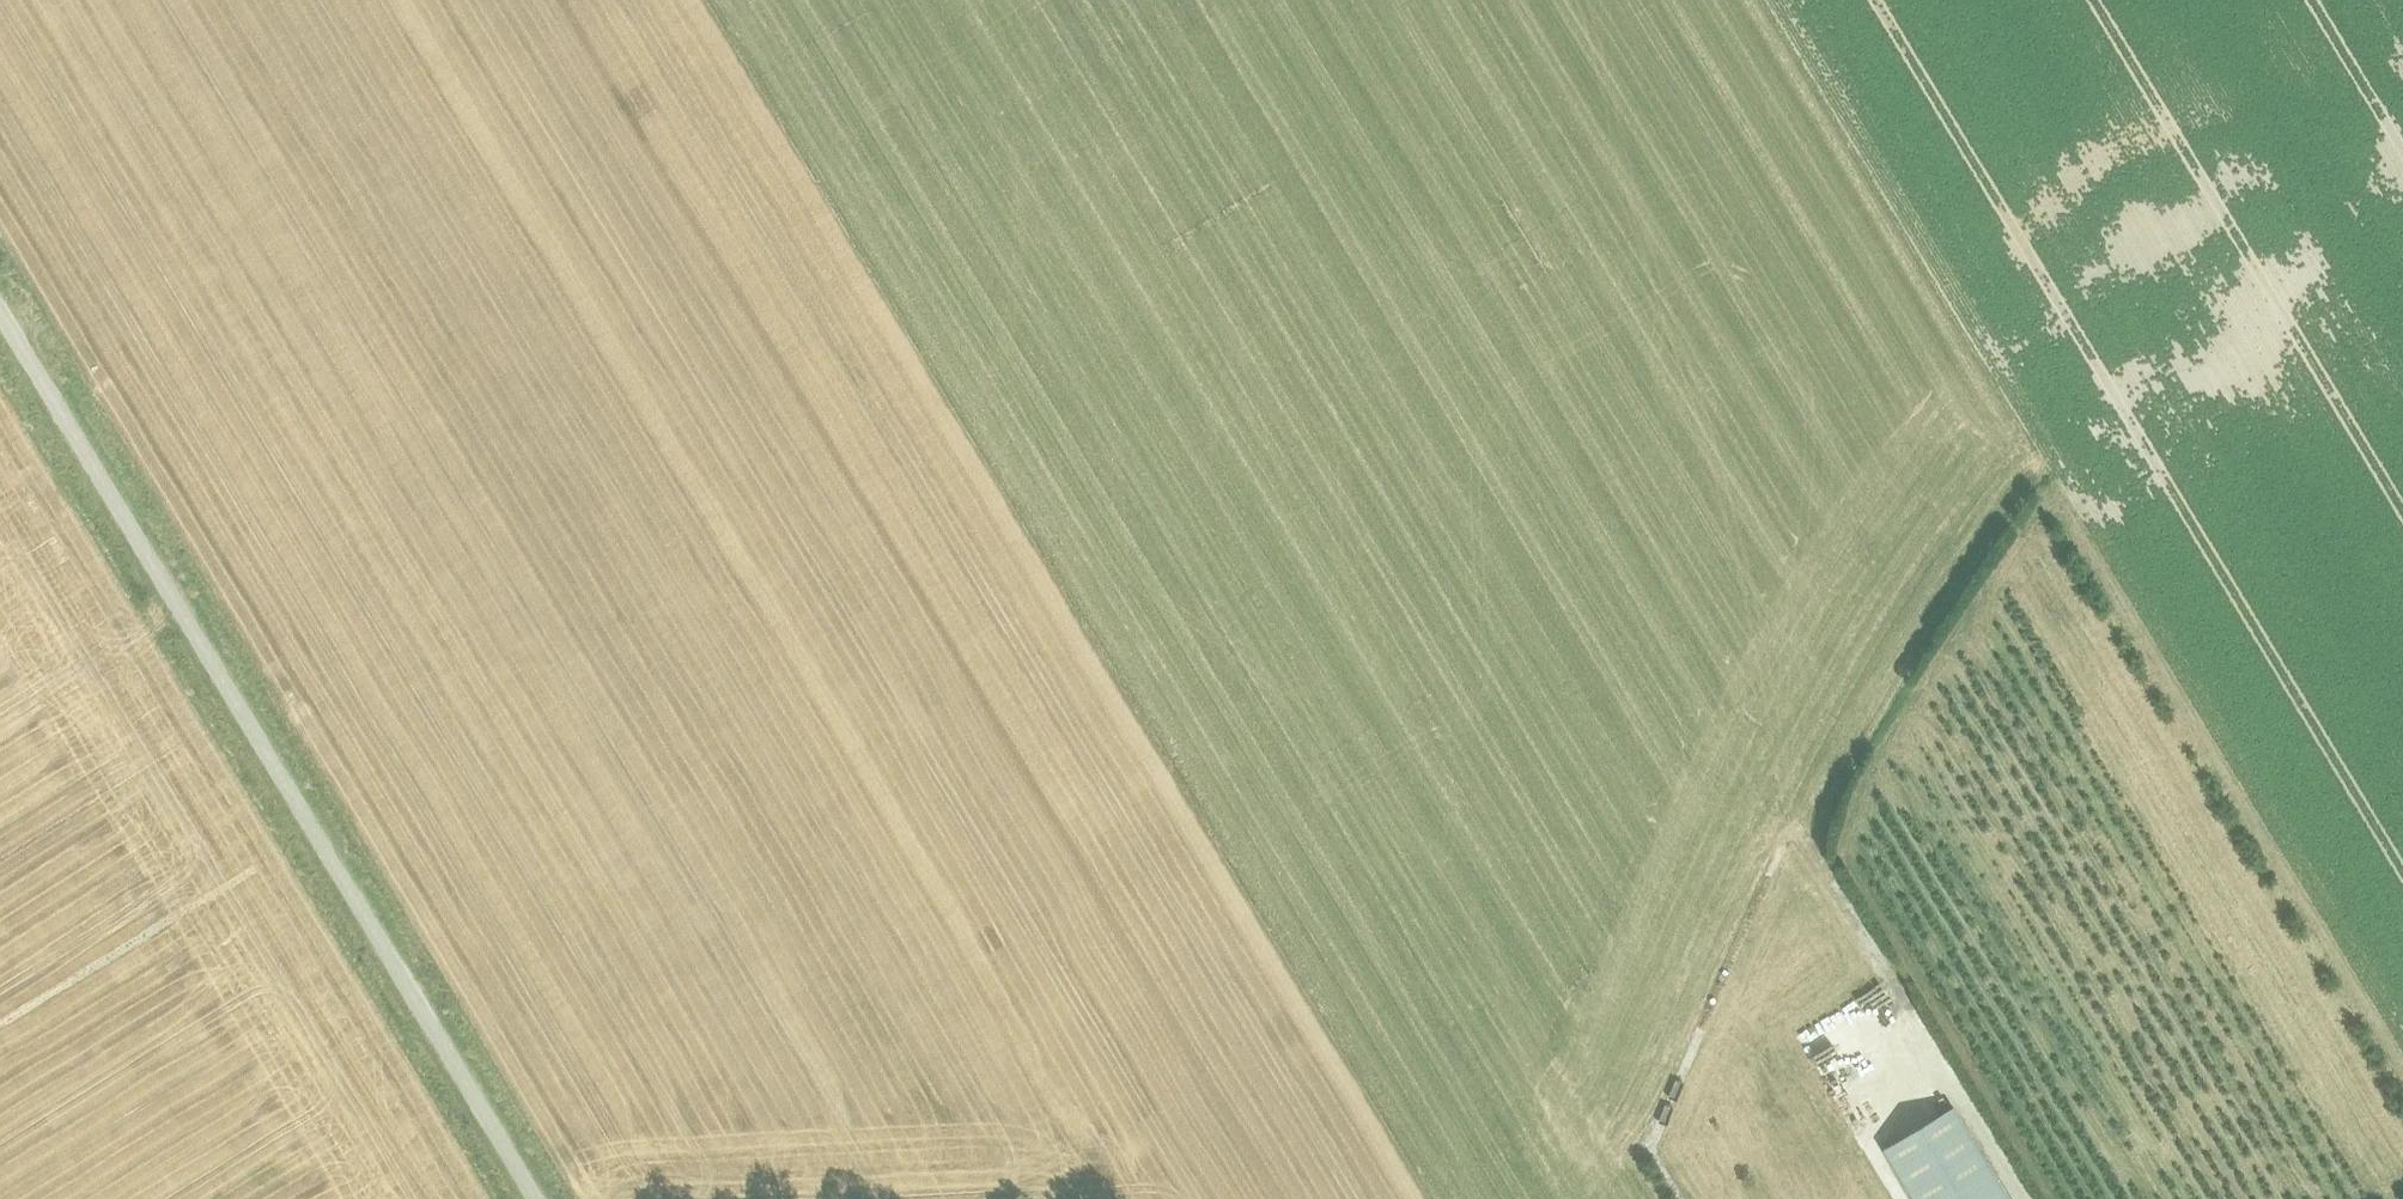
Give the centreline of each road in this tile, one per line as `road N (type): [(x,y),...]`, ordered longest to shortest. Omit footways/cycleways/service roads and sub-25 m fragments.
road 1 (unclassified): [(534,1198),(0,316)]

